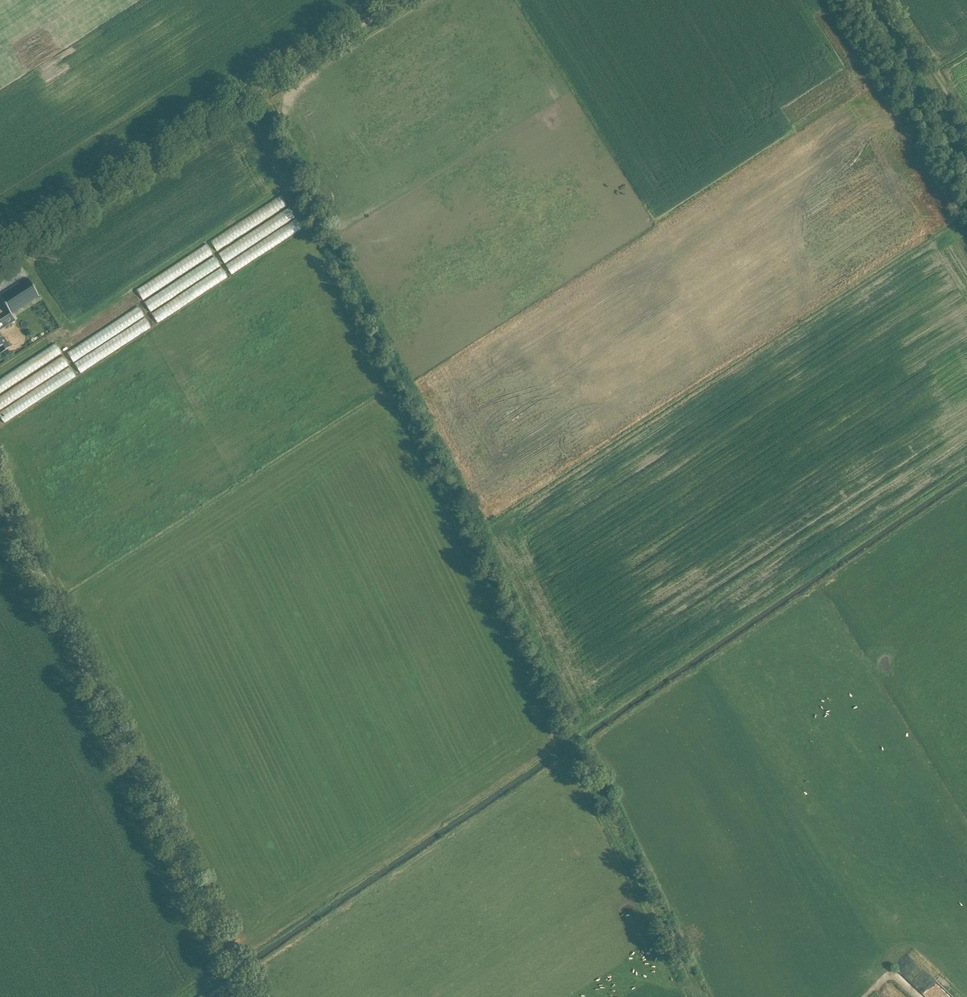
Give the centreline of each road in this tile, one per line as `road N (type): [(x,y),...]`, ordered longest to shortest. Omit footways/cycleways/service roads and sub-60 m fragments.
road 1 (tertiary): [(253,996),(0,493)]
road 2 (unclassified): [(0,256),(402,0)]
road 3 (track): [(966,143),(877,0)]

